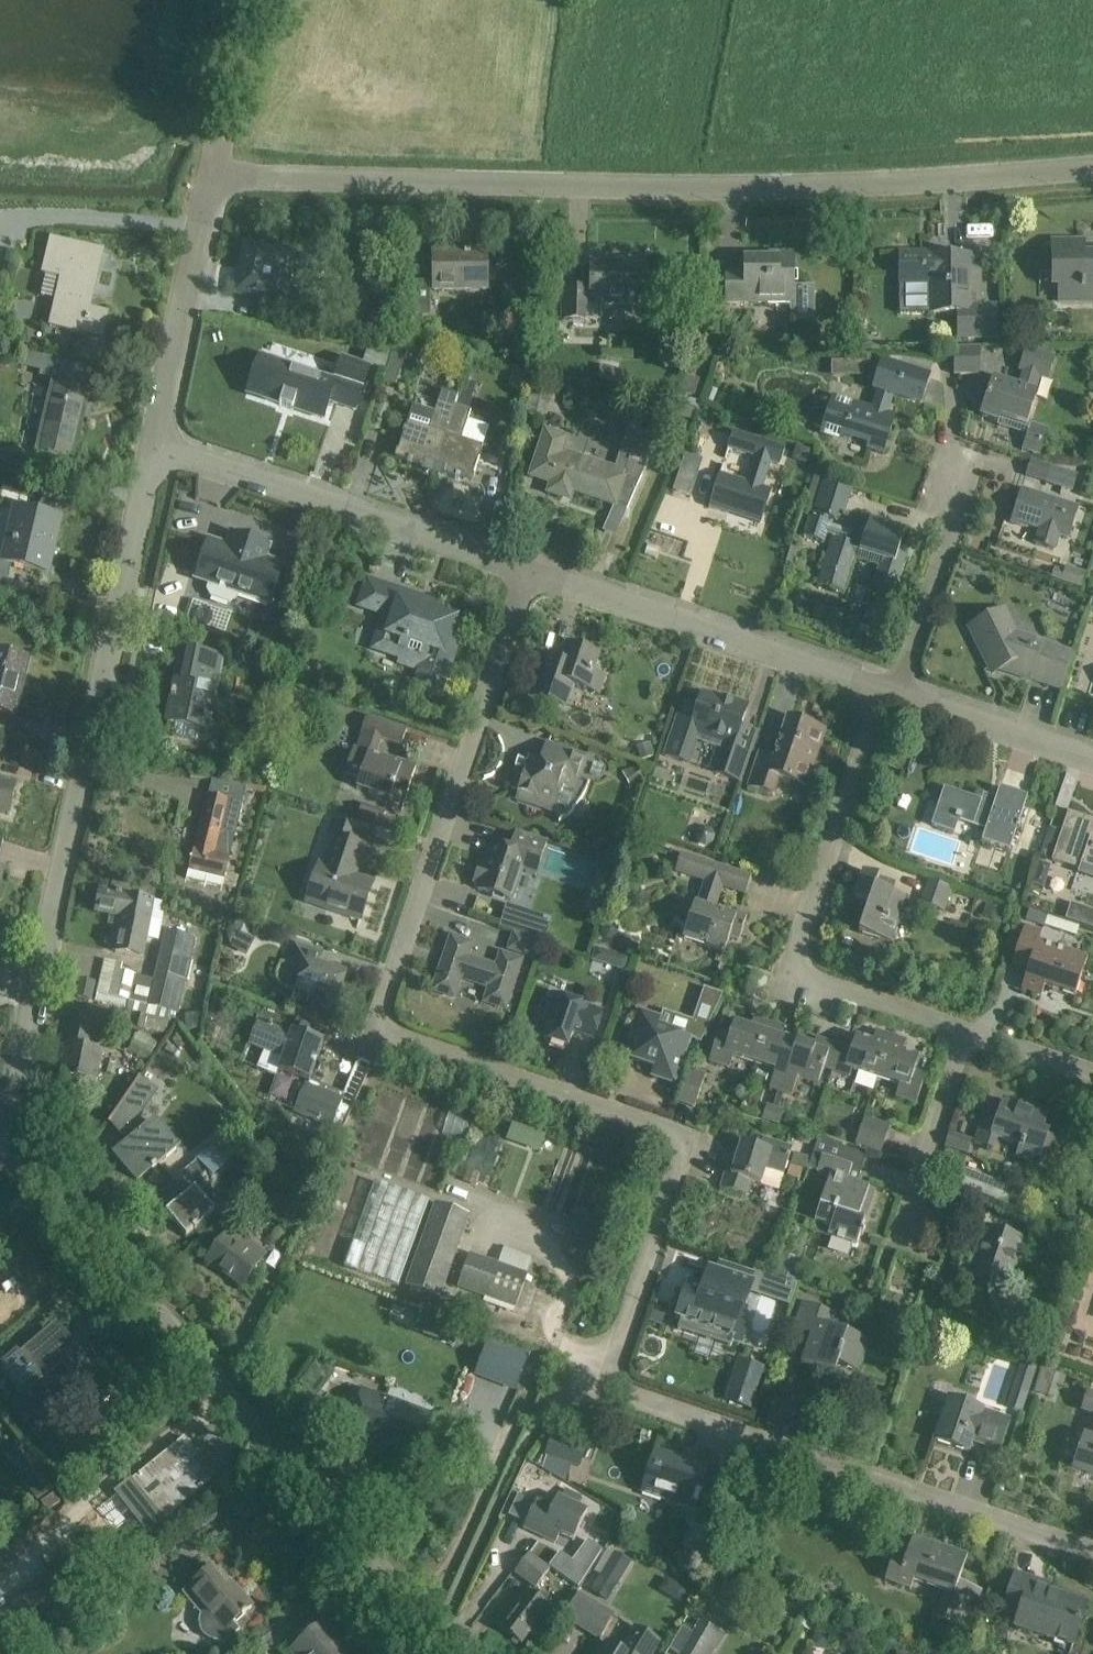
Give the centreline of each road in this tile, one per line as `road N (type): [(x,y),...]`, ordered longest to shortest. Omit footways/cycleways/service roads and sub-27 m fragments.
road 1 (residential): [(614,1370),(682,1138),(392,1043),(377,1018),(532,570)]
road 2 (unclassified): [(213,183),(792,190),(1092,171)]
road 3 (residential): [(453,1653),(90,1221),(0,1131)]
road 4 (residential): [(0,1119),(51,869),(155,447)]
road 5 (residential): [(1092,1552),(628,1395),(614,1370)]
road 6 (residential): [(901,694),(808,922),(806,952),(816,970),(972,1026)]
road 7 (residential): [(532,570),(155,447)]
road 8 (residential): [(901,694),(532,570)]
road 9 (residential): [(155,447),(213,183)]
road 10 (residential): [(901,694),(969,490),(962,466),(935,461)]
road 11 (residential): [(944,1224),(910,1215),(904,1190),(972,1026)]
road 12 (residential): [(1092,759),(901,694)]
road 13 (track): [(240,0),(204,166),(213,183)]
road 14 (residential): [(972,1026),(1092,1068)]

